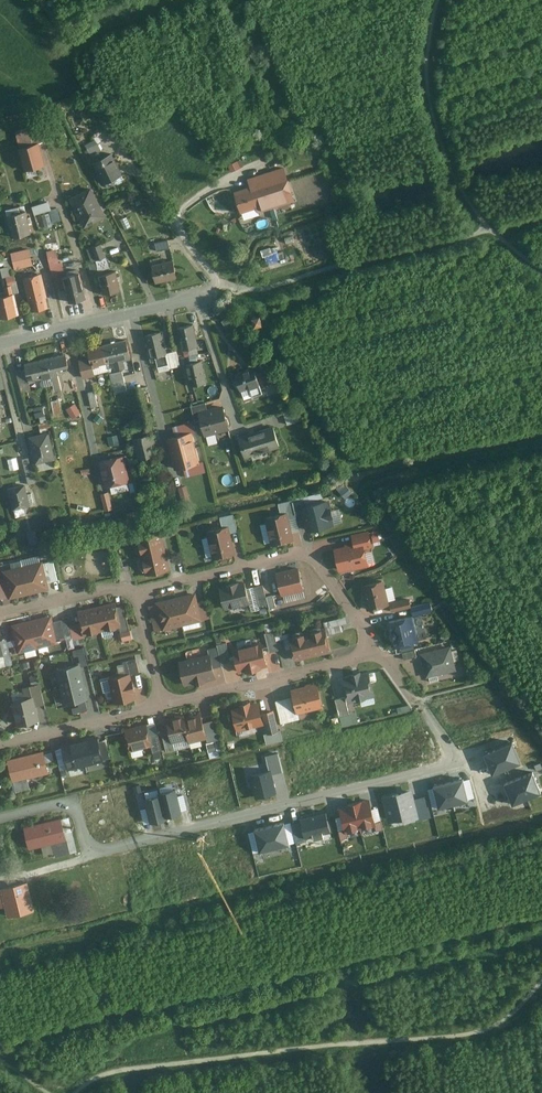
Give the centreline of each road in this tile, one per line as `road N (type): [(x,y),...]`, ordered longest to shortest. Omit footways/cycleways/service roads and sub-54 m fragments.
road 1 (residential): [(0,819),(71,804),(92,853),(451,762),(448,744),(416,704)]
road 2 (residential): [(137,593),(304,555),(378,652)]
road 3 (residential): [(0,344),(221,291)]
road 4 (residential): [(164,705),(378,652)]
road 5 (residential): [(0,747),(164,705)]
road 6 (residential): [(0,617),(114,589),(137,593)]

